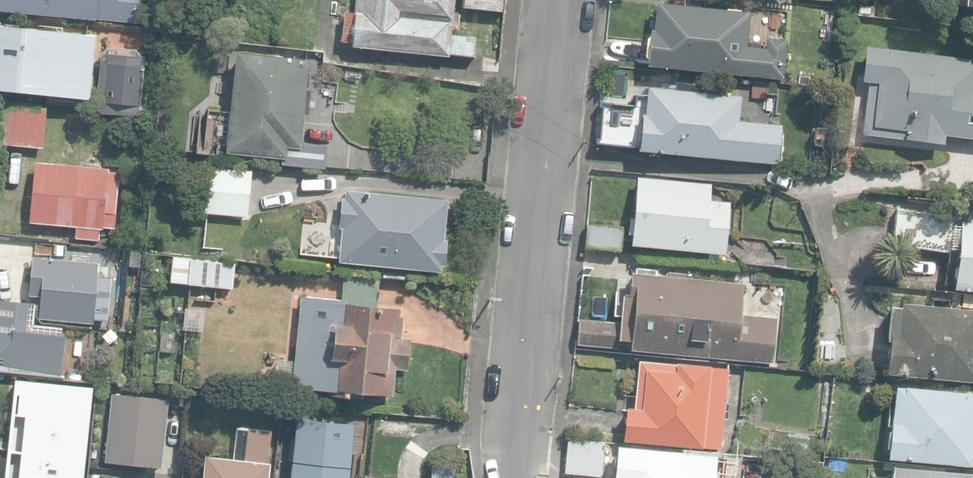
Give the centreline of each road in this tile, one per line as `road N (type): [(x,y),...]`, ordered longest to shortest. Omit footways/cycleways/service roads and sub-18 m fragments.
road 1 (residential): [(519,477),(558,0)]

